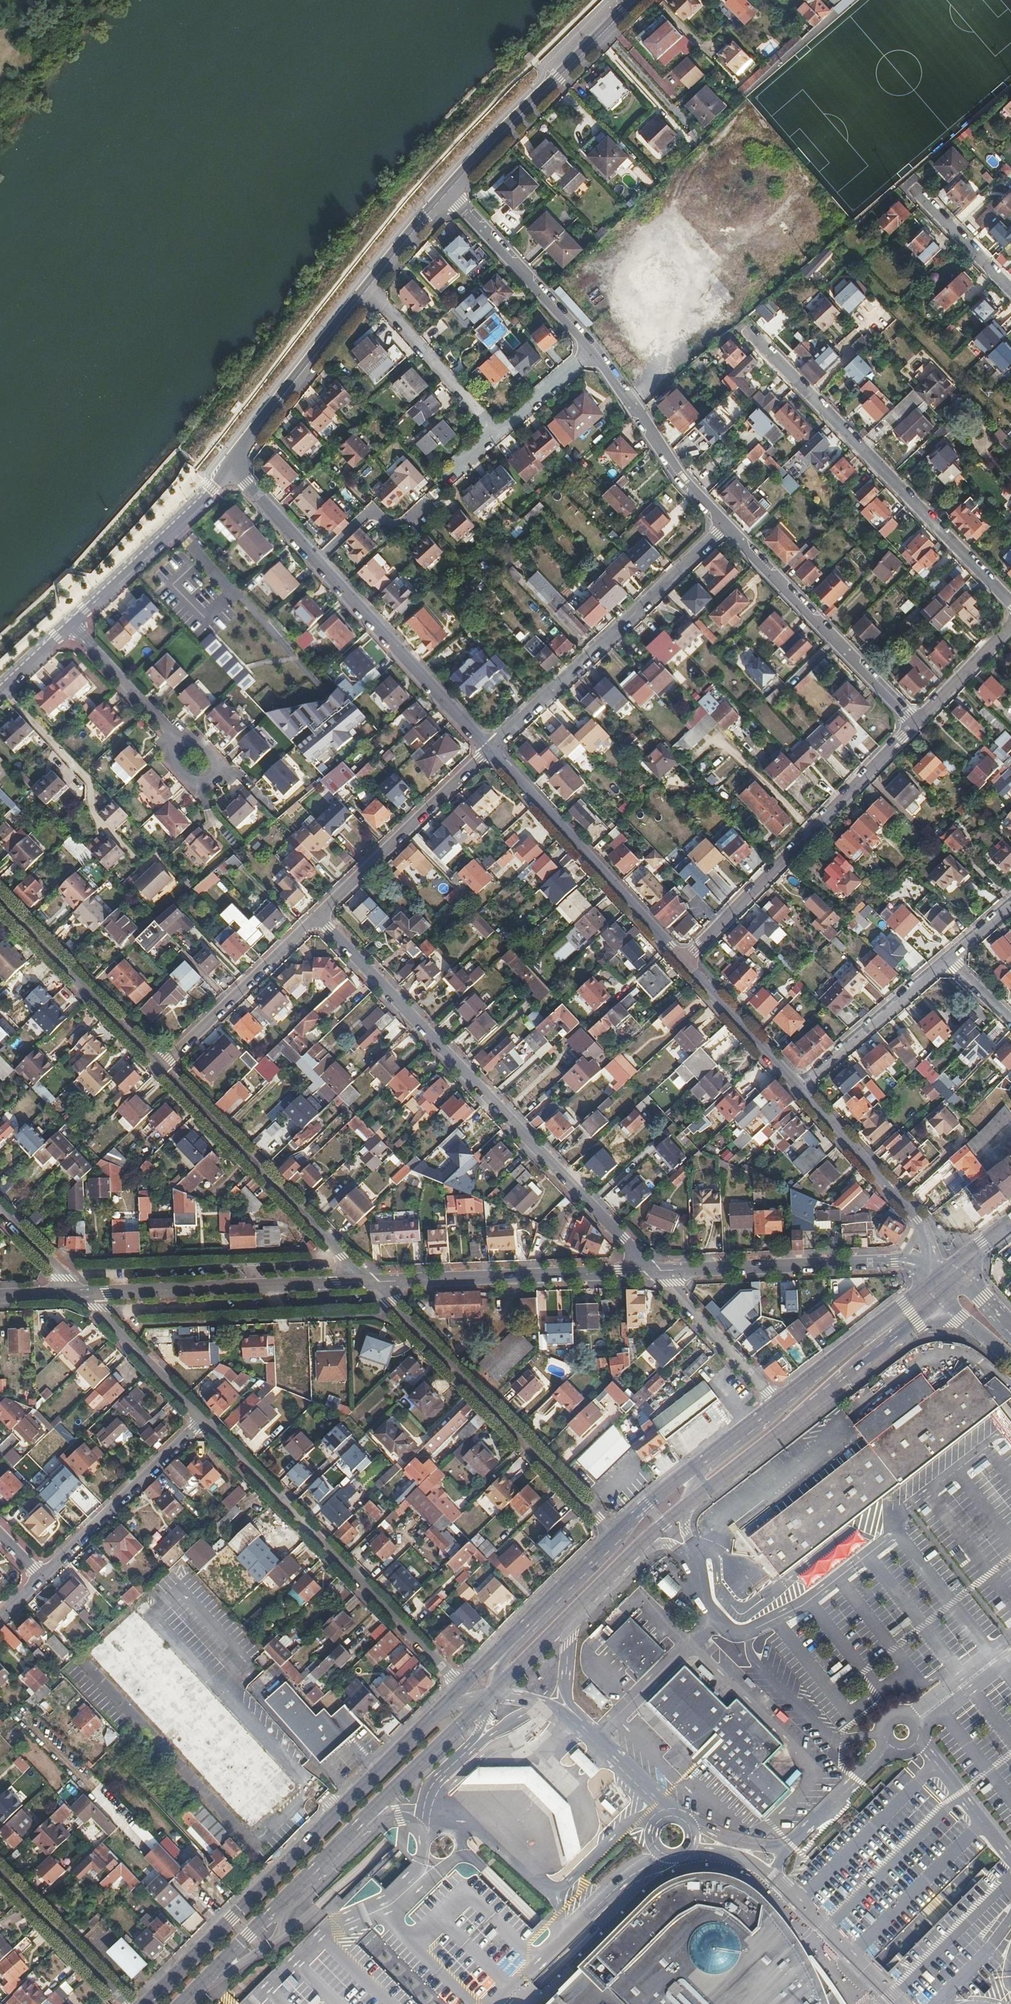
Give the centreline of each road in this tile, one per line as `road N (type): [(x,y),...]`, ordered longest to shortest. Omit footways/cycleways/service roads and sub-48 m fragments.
road 1 (primary): [(180,2003),(635,1549),(917,1321)]
road 2 (residential): [(317,916),(652,1270)]
road 3 (primary): [(459,1690),(147,2003)]
road 4 (residential): [(459,1690),(203,1422)]
road 5 (residential): [(1010,601),(758,339)]
road 6 (residential): [(370,1283),(612,1534)]
road 7 (residential): [(916,723),(686,965)]
road 8 (residential): [(726,526),(490,750)]
road 9 (residential): [(159,1062),(370,1283)]
road 10 (residential): [(490,750),(686,965)]
road 11 (residential): [(86,1294),(370,1283)]
road 12 (residential): [(370,1283),(652,1270)]
road 13 (residential): [(916,723),(726,526)]
road 14 (residential): [(634,0),(448,190)]
road 15 (residential): [(318,559),(490,750)]
road 16 (residential): [(652,1270),(894,1262)]
road 17 (residential): [(317,916),(490,750)]
road 18 (residential): [(159,1062),(0,899)]
road 19 (residential): [(367,288),(231,468)]
road 20 (residential): [(231,468),(72,624)]
road 21 (residential): [(203,1422),(42,1575)]
road 22 (residential): [(726,526),(593,349)]
road 23 (primary): [(612,1534),(459,1690)]
road 24 (residential): [(593,349),(448,190)]
road 25 (residential): [(159,1062),(317,916)]
road 26 (primary): [(941,1274),(774,1407)]
road 27 (primary): [(774,1407),(612,1534)]
road 28 (residential): [(950,959),(800,1087)]
road 29 (unclassified): [(367,288),(499,434)]
road 30 (residential): [(652,1270),(774,1407)]
road 31 (residential): [(123,2003),(0,1872)]
road 32 (residential): [(800,1087),(918,1219)]
road 33 (residential): [(86,1294),(203,1422)]
road 34 (residential): [(686,965),(800,1087)]
road 35 (unclassified): [(318,559),(370,509),(400,539),(435,510)]
road 36 (residential): [(72,624),(176,737)]
road 37 (residential): [(1010,626),(916,723)]
road 38 (residential): [(448,190),(367,288)]
road 39 (unclassified): [(499,434),(593,349)]
road 40 (residential): [(1010,289),(921,199)]
road 41 (residential): [(231,468),(318,559)]
road 42 (residential): [(86,1294),(0,1210)]

